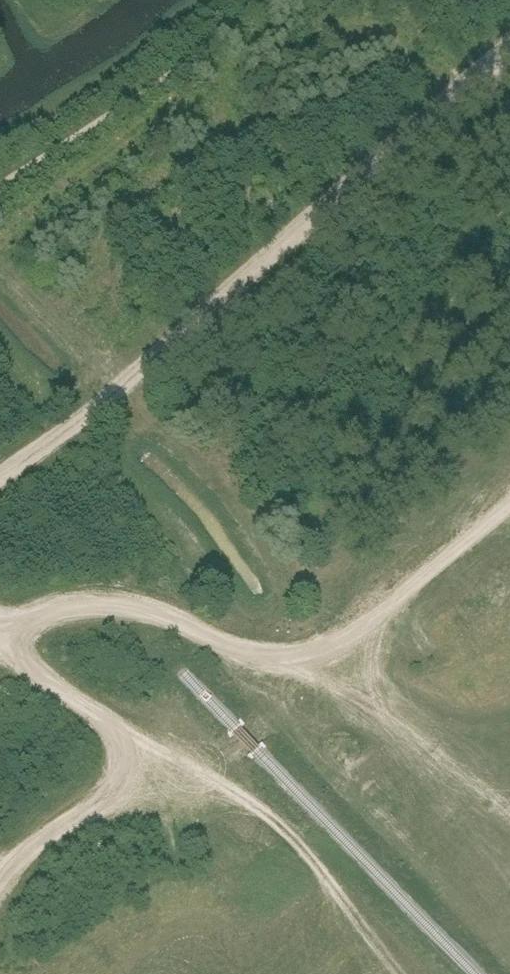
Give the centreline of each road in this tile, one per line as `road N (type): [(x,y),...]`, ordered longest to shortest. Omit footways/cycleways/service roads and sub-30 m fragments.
road 1 (track): [(0,481),(105,404),(509,51)]
road 2 (track): [(509,498),(342,631),(308,648),(229,643),(163,613),(102,611),(0,639)]
road 3 (track): [(0,636),(115,732)]

